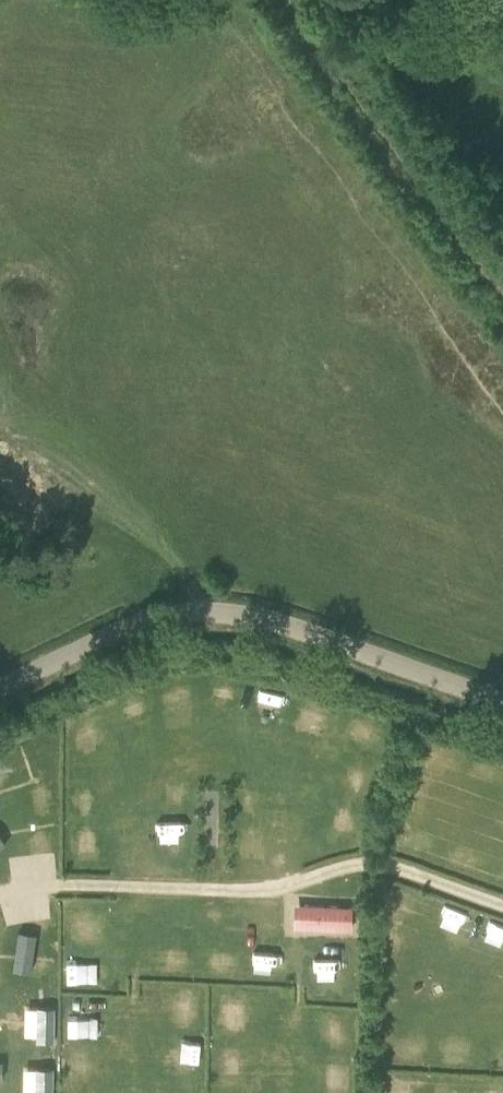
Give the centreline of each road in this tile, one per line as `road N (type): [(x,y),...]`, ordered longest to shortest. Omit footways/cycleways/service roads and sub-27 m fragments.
road 1 (unclassified): [(0,687),(158,617),(242,613),(502,703)]
road 2 (track): [(302,0),(502,281)]

